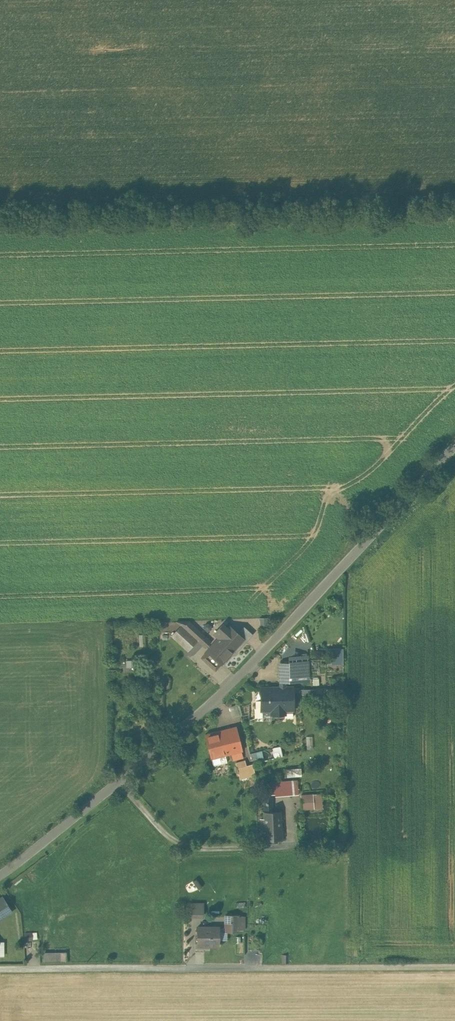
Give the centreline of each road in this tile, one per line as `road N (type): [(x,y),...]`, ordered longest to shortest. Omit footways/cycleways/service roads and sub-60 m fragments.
road 1 (unclassified): [(0,875),(237,679),(454,447)]

